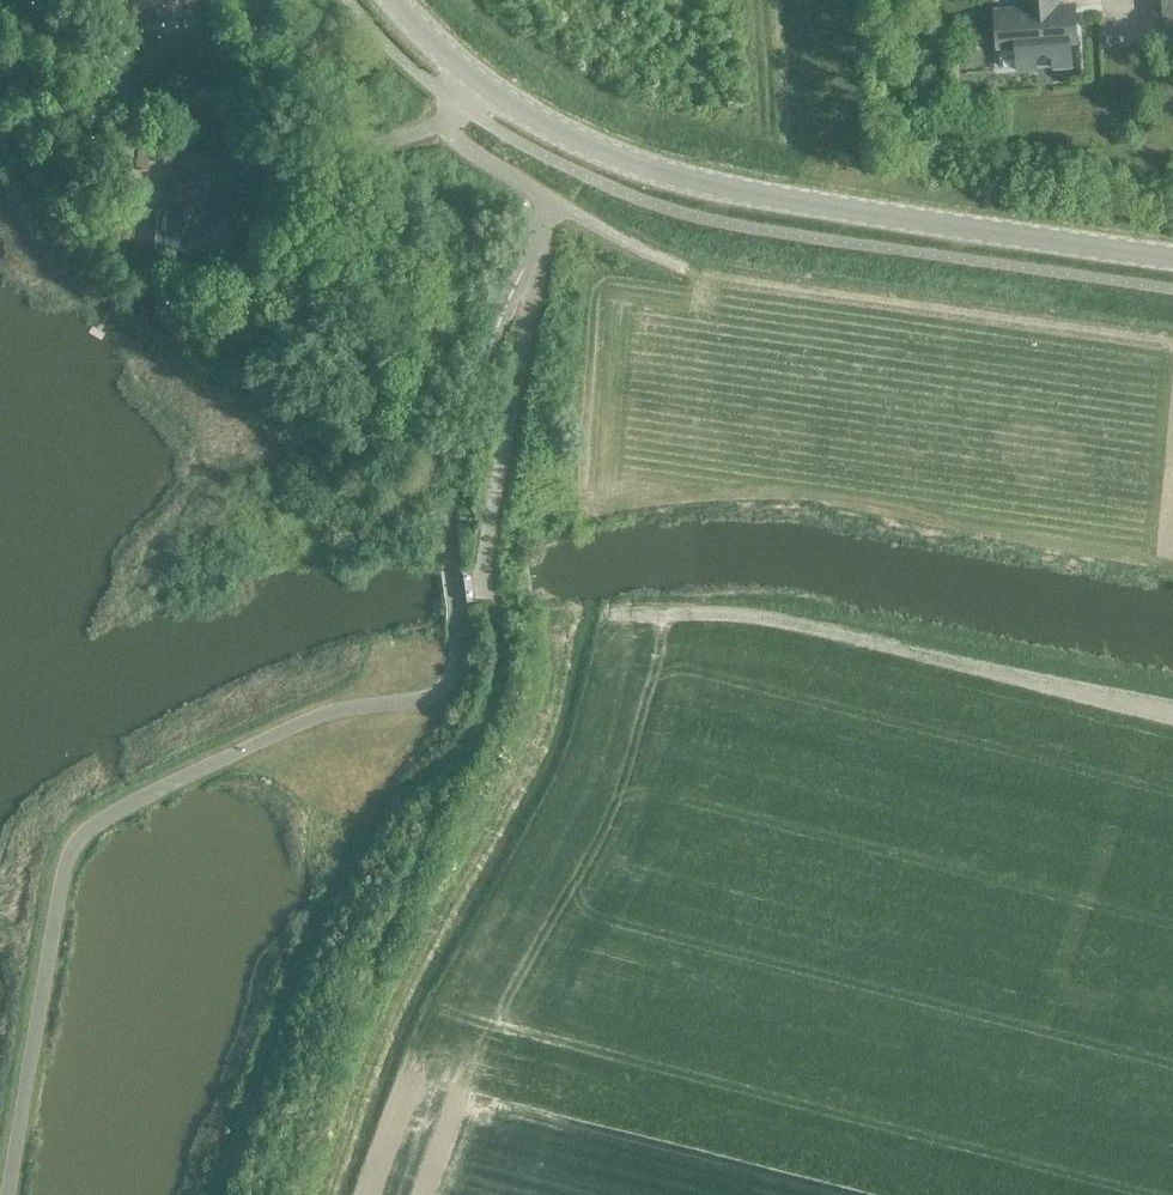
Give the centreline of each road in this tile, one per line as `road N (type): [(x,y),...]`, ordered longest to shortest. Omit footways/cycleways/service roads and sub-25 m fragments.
road 1 (tertiary): [(1172,259),(789,204),(625,167),(475,89)]
road 2 (unclassified): [(443,126),(540,196),(544,226),(531,252)]
road 3 (track): [(546,206),(680,268)]
road 4 (tertiary): [(475,89),(385,0)]

